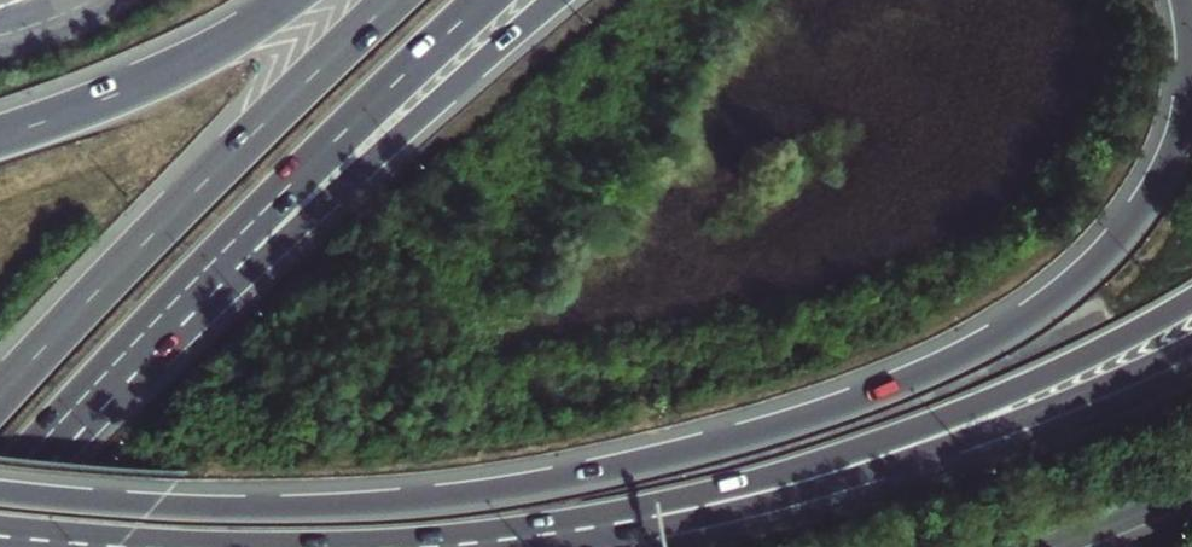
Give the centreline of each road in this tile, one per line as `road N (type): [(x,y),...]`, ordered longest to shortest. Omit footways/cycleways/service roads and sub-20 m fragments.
road 1 (trunk): [(1191,38),(1176,140),(1119,237),(1067,289),(1010,328),(842,406),(618,466),(408,501),(154,507),(0,492)]
road 2 (trunk): [(17,467),(550,0)]
road 3 (trunk): [(17,467),(234,238),(482,0)]
road 4 (trunk): [(593,527),(942,420),(1191,301)]
road 5 (trunk): [(593,527),(714,510),(907,458),(1092,391),(1191,344)]
road 6 (trunk): [(391,0),(0,394)]
road 7 (trunk): [(299,0),(183,69),(0,140)]
road 8 (trunk): [(418,546),(593,527)]
road 9 (trunk): [(1047,546),(1191,490)]

